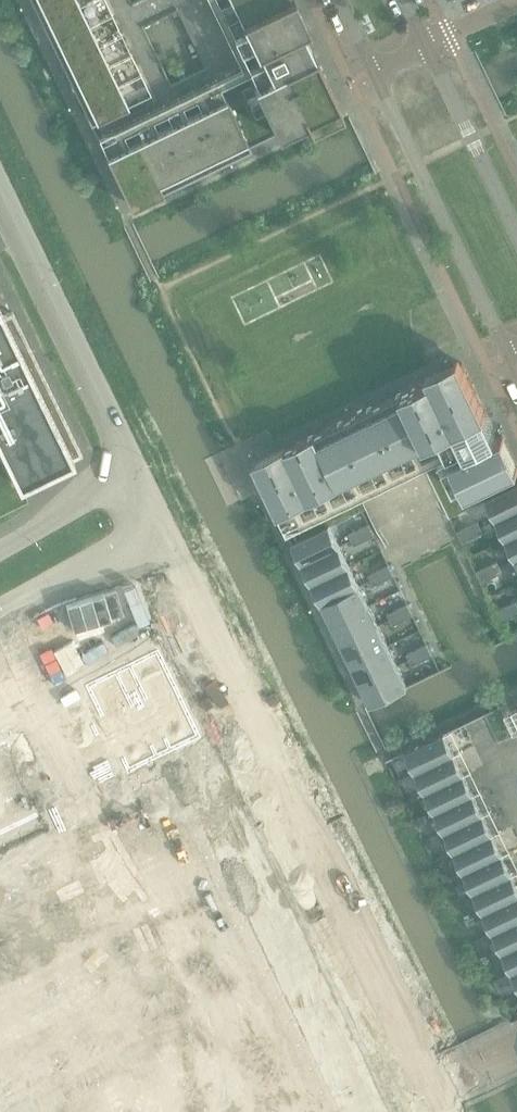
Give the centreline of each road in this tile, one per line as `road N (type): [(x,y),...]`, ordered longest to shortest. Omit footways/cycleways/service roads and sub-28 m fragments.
road 1 (unclassified): [(430,1078),(166,530)]
road 2 (unclassified): [(138,471),(0,185)]
road 3 (residential): [(372,74),(509,360)]
road 4 (residential): [(516,228),(431,48)]
road 5 (unclassified): [(0,619),(166,530)]
road 6 (unclassified): [(138,471),(0,549)]

